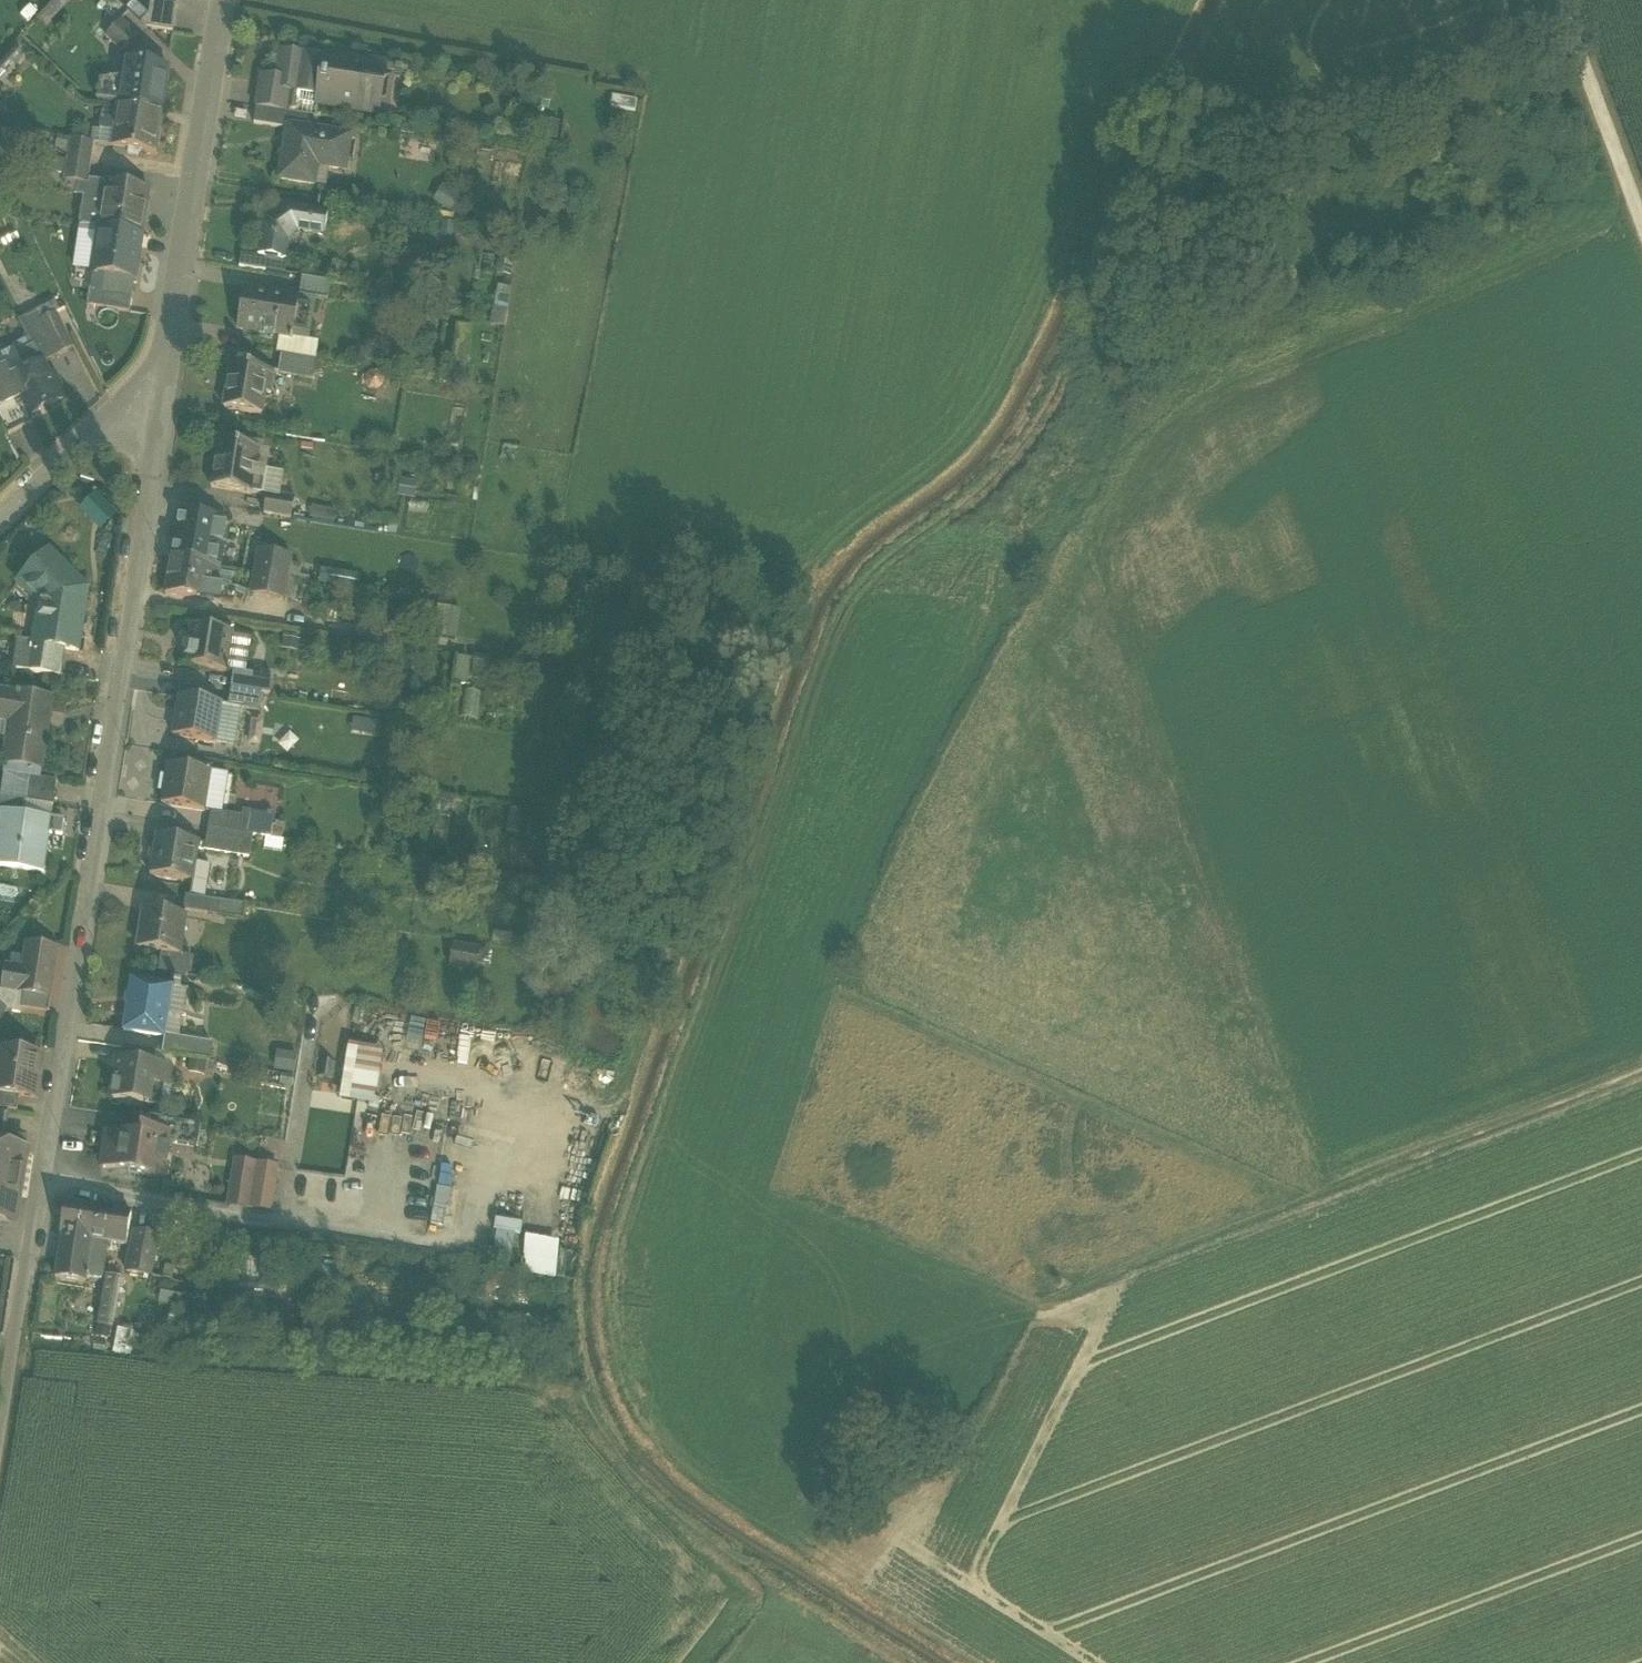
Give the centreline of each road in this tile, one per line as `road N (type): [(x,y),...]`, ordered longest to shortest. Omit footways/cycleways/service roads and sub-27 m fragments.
road 1 (unclassified): [(0,1442),(173,359)]
road 2 (unclassified): [(173,359),(233,0)]
road 3 (track): [(230,19),(546,78)]
road 4 (track): [(1557,0),(1641,225)]
road 5 (unclassified): [(0,525),(173,359)]

